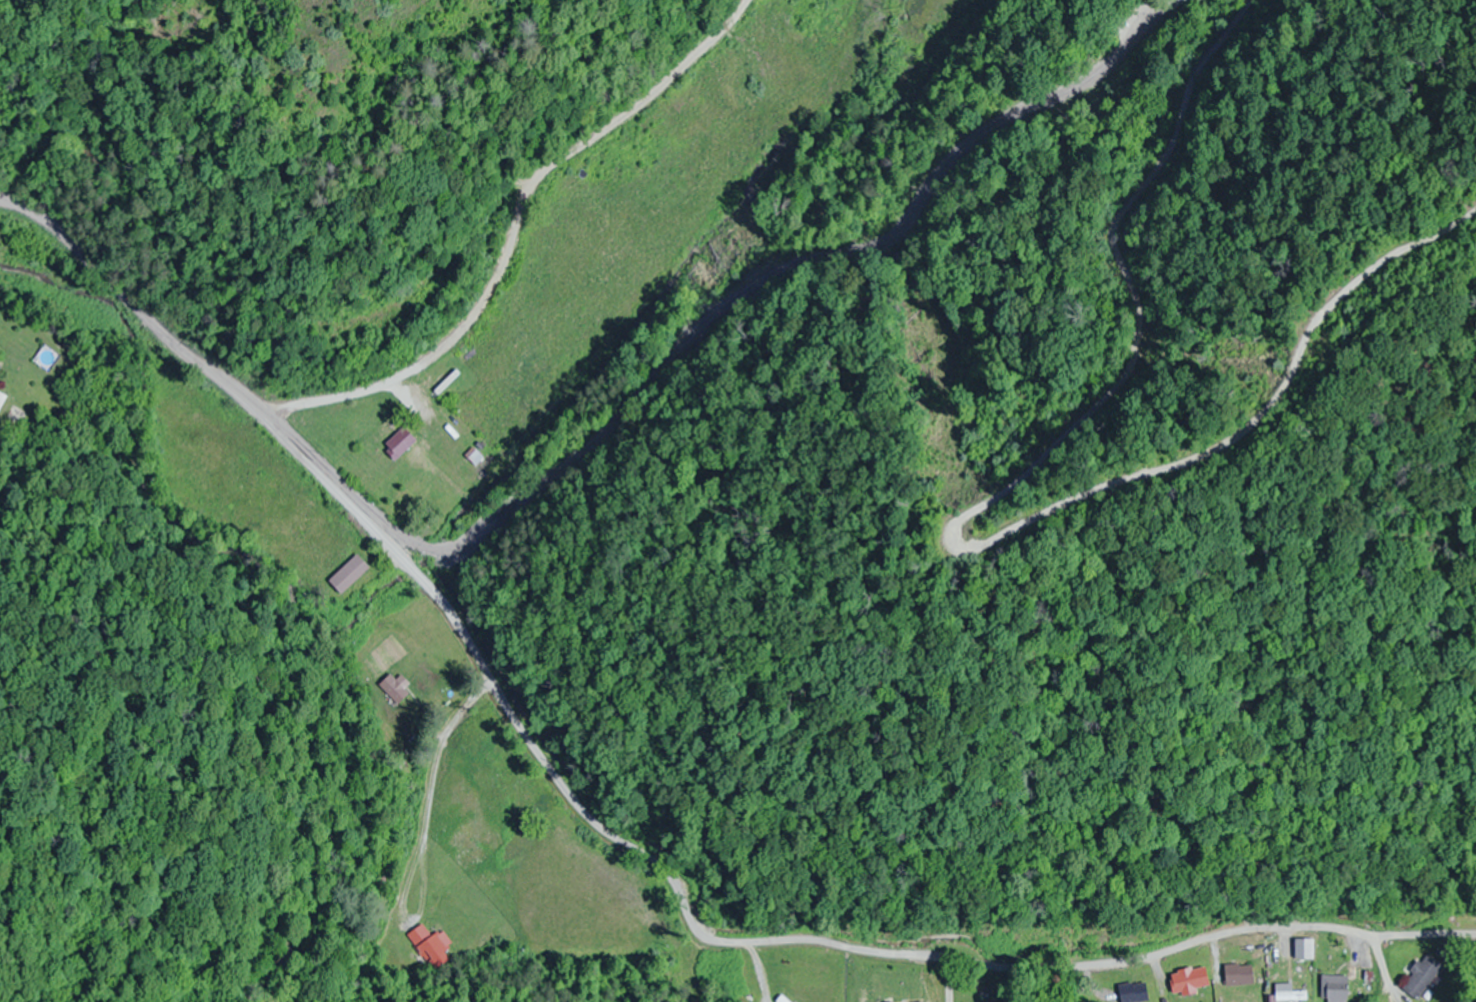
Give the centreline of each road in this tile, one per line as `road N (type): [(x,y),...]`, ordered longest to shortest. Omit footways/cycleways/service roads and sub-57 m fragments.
road 1 (residential): [(1475,936),(1309,929),(1229,936),(1118,965),(1024,972),(809,941),(747,946),(704,939),(660,871),(572,803),(450,616),(373,522),(289,436),(168,340),(59,232),(0,202)]
road 2 (residential): [(413,571),(452,553),(665,286),(727,248),(771,158),(834,118),(905,0)]

